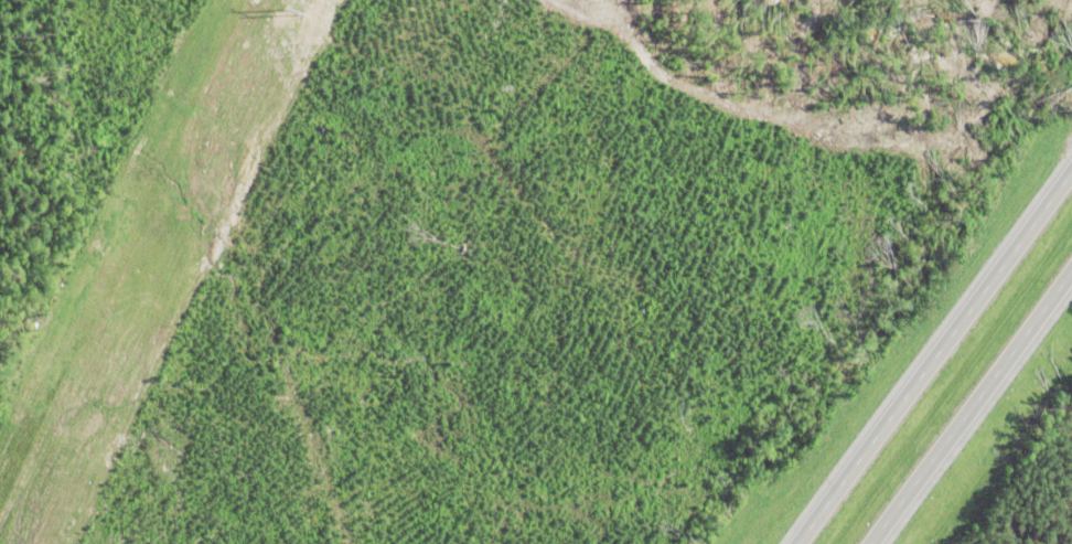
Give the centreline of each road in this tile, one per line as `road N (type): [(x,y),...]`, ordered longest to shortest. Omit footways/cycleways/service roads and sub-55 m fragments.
road 1 (motorway): [(1071,161),(792,543)]
road 2 (motorway): [(865,543),(1071,261)]

